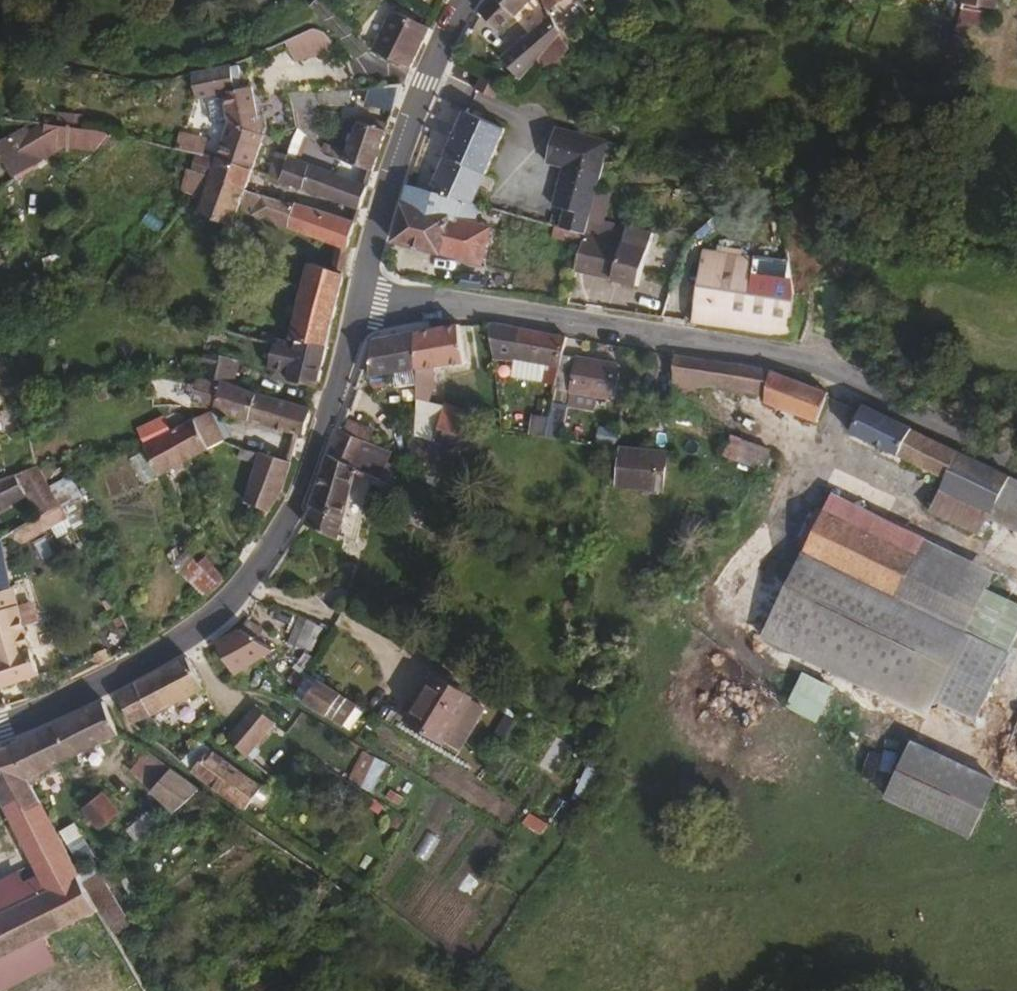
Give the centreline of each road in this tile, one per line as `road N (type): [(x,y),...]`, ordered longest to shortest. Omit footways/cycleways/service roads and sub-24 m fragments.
road 1 (residential): [(1016,456),(819,366),(460,303),(362,301)]
road 2 (residential): [(0,728),(100,686),(192,633),(231,598),(300,490),(362,301)]
road 3 (residential): [(362,301),(425,88),(468,0)]

